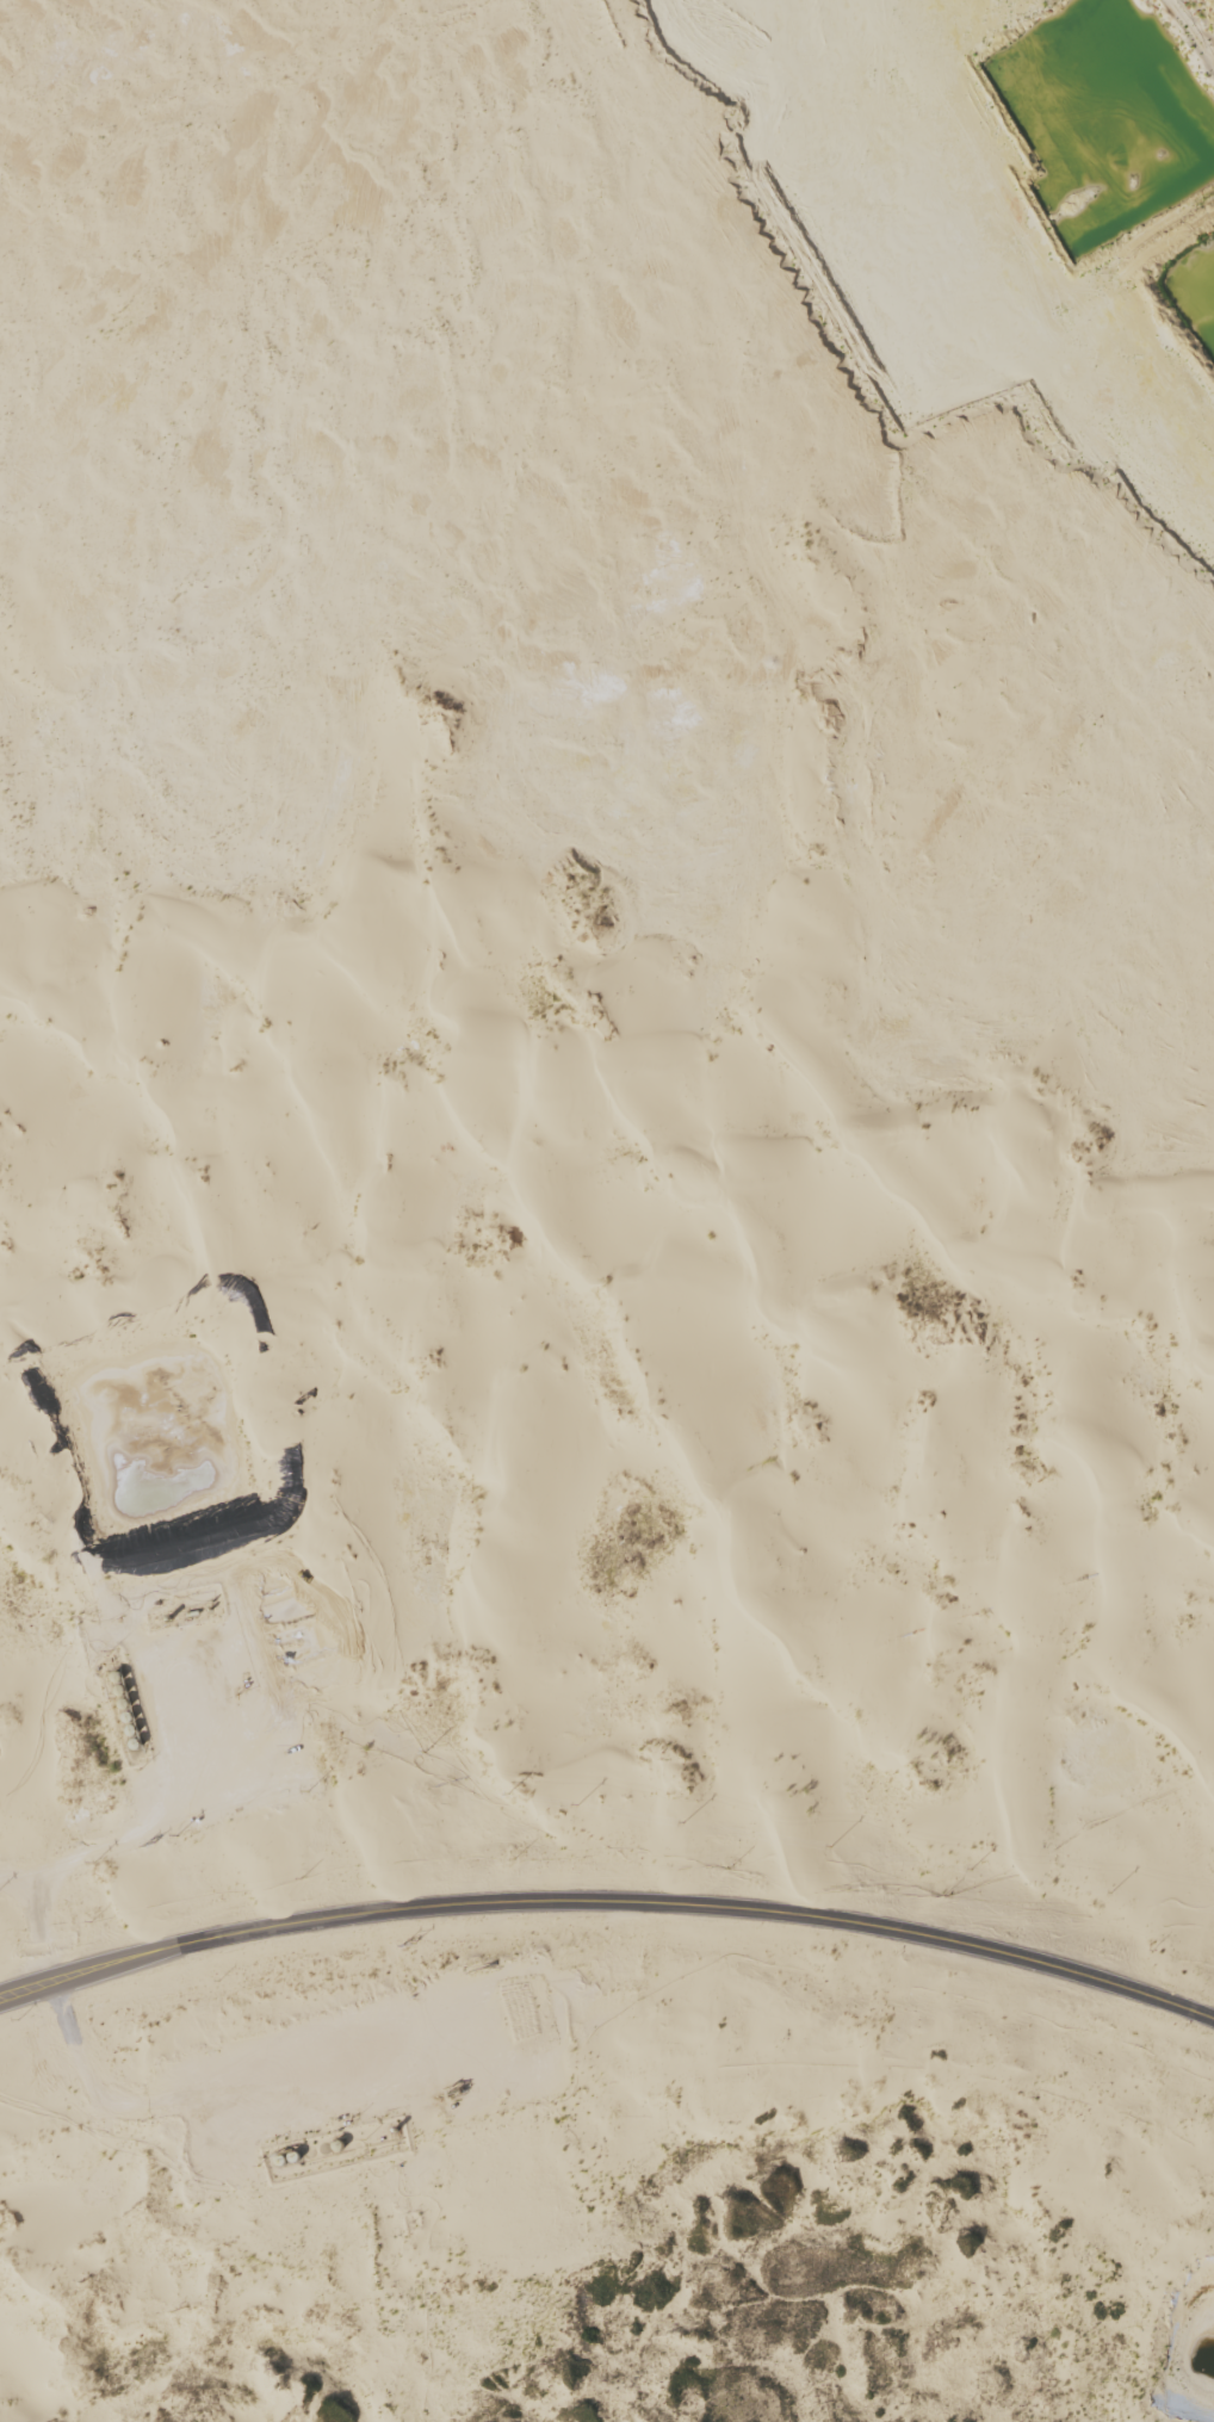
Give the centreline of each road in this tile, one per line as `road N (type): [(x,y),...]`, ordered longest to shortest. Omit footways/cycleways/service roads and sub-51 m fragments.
road 1 (secondary): [(0,1992),(129,1955),(316,1918),(546,1900),(668,1902),(928,1934),(1213,2019)]

